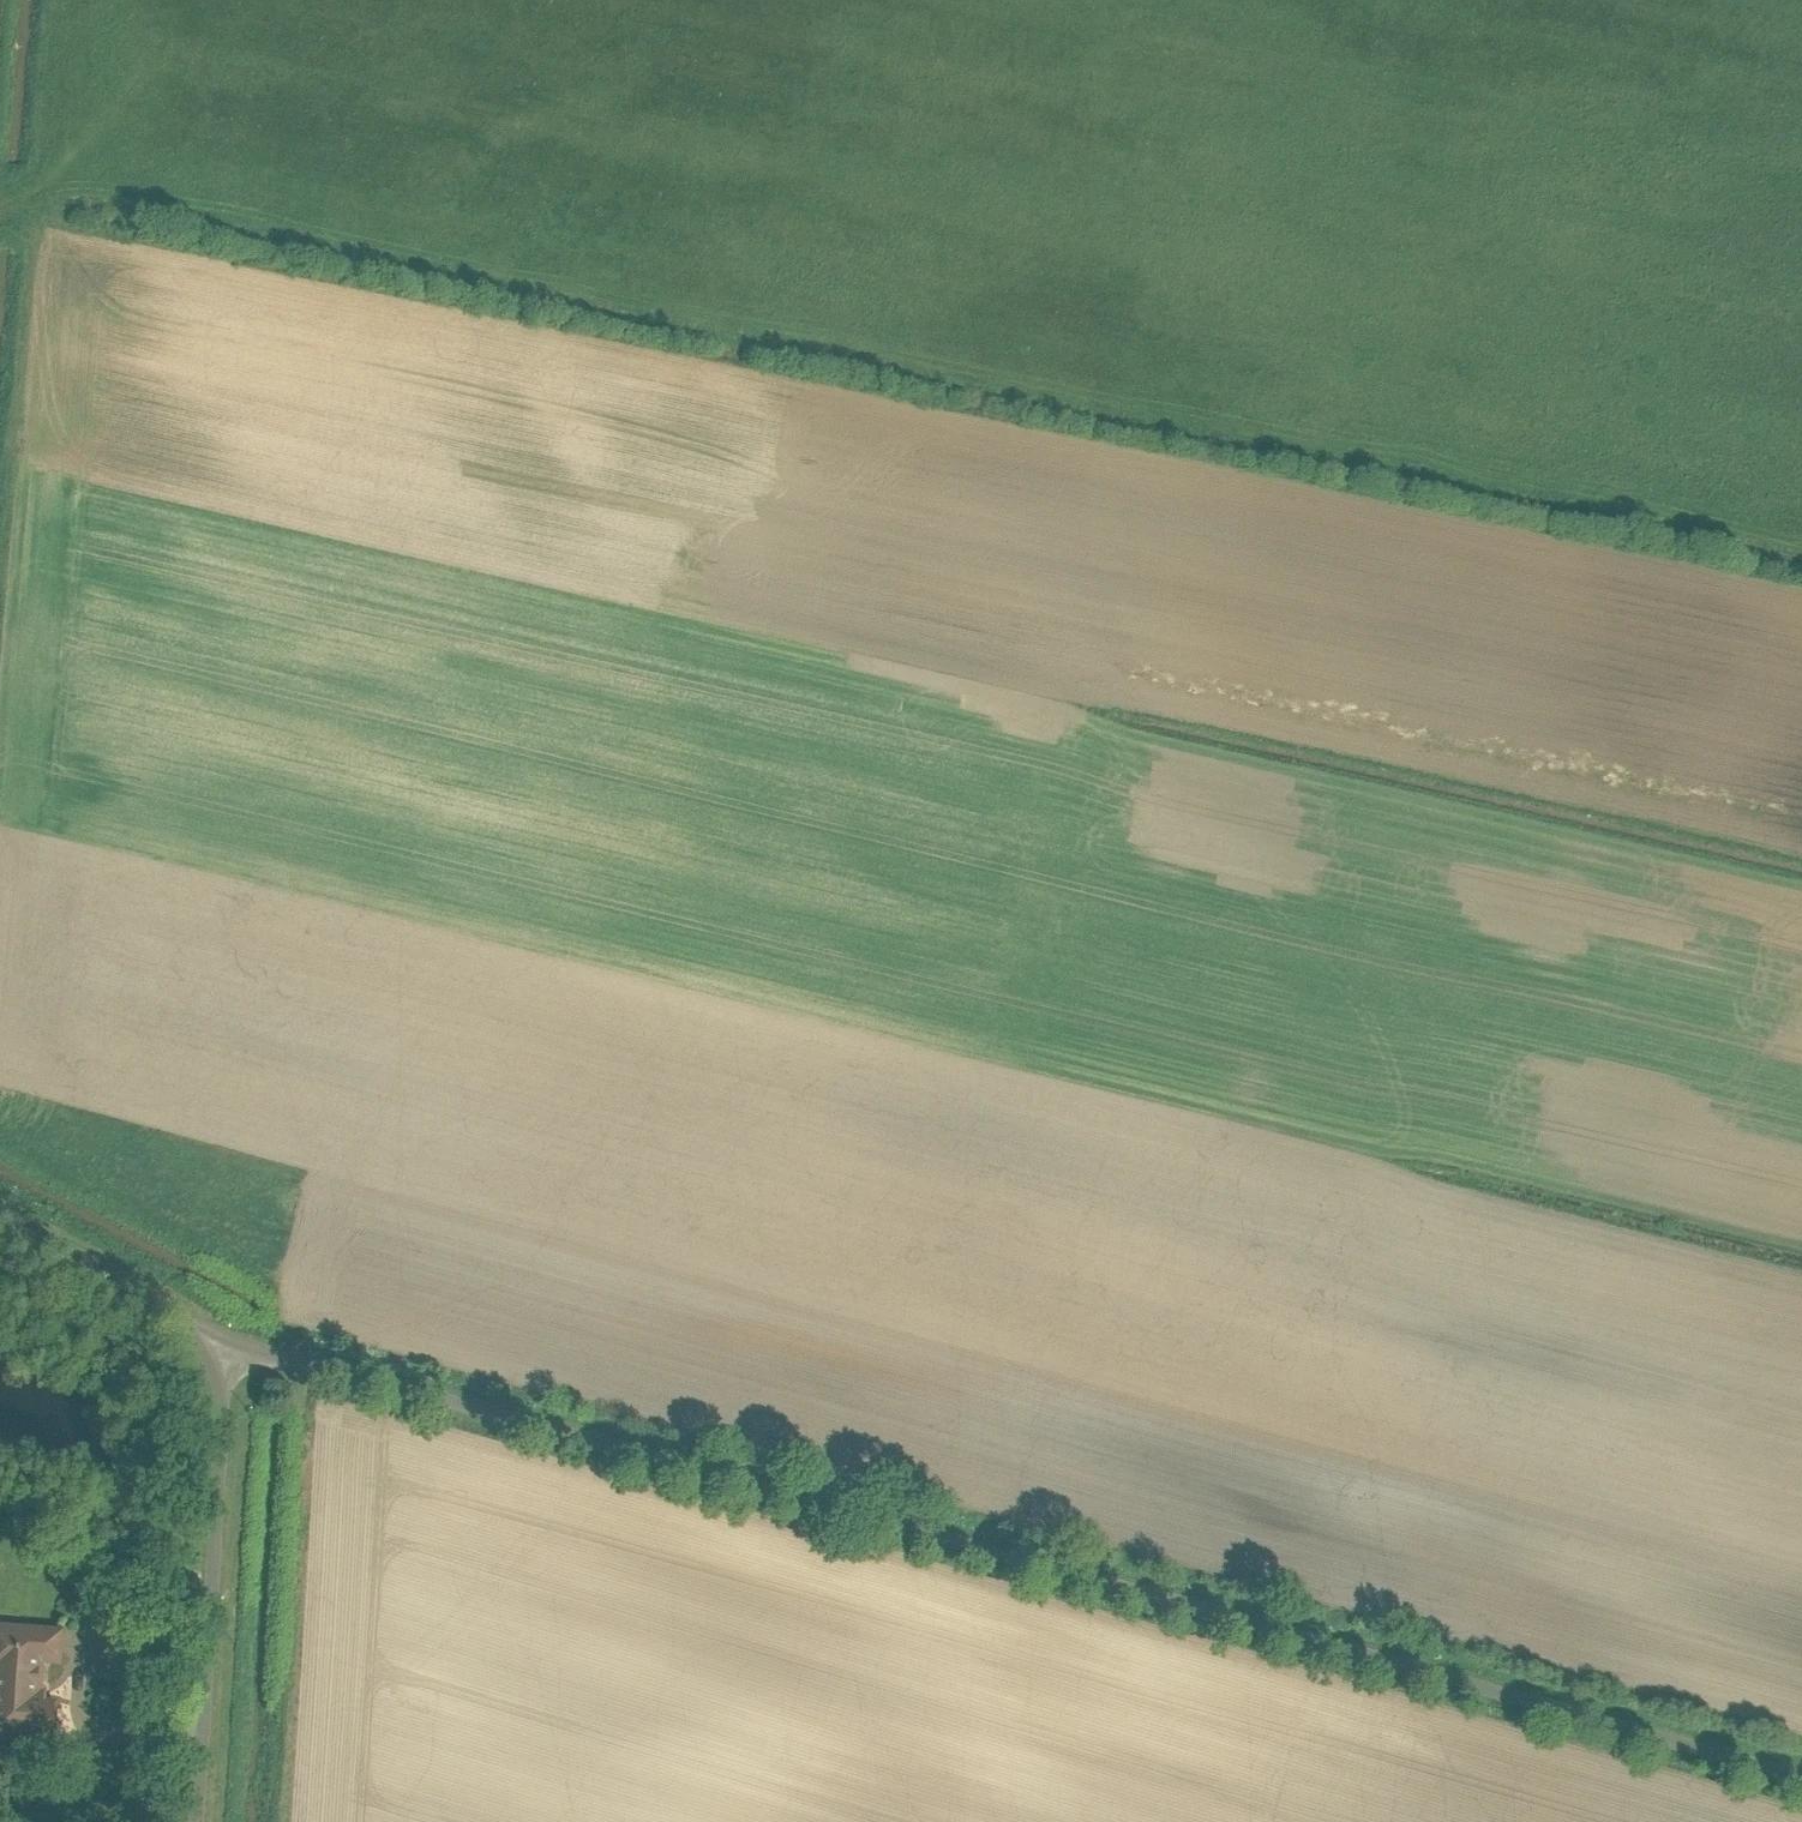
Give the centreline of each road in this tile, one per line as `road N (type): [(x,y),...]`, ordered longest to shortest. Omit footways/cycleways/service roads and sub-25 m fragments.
road 1 (unclassified): [(1801,1770),(255,1342)]
road 2 (residential): [(221,1821),(255,1342)]
road 3 (residential): [(255,1342),(0,1210)]

